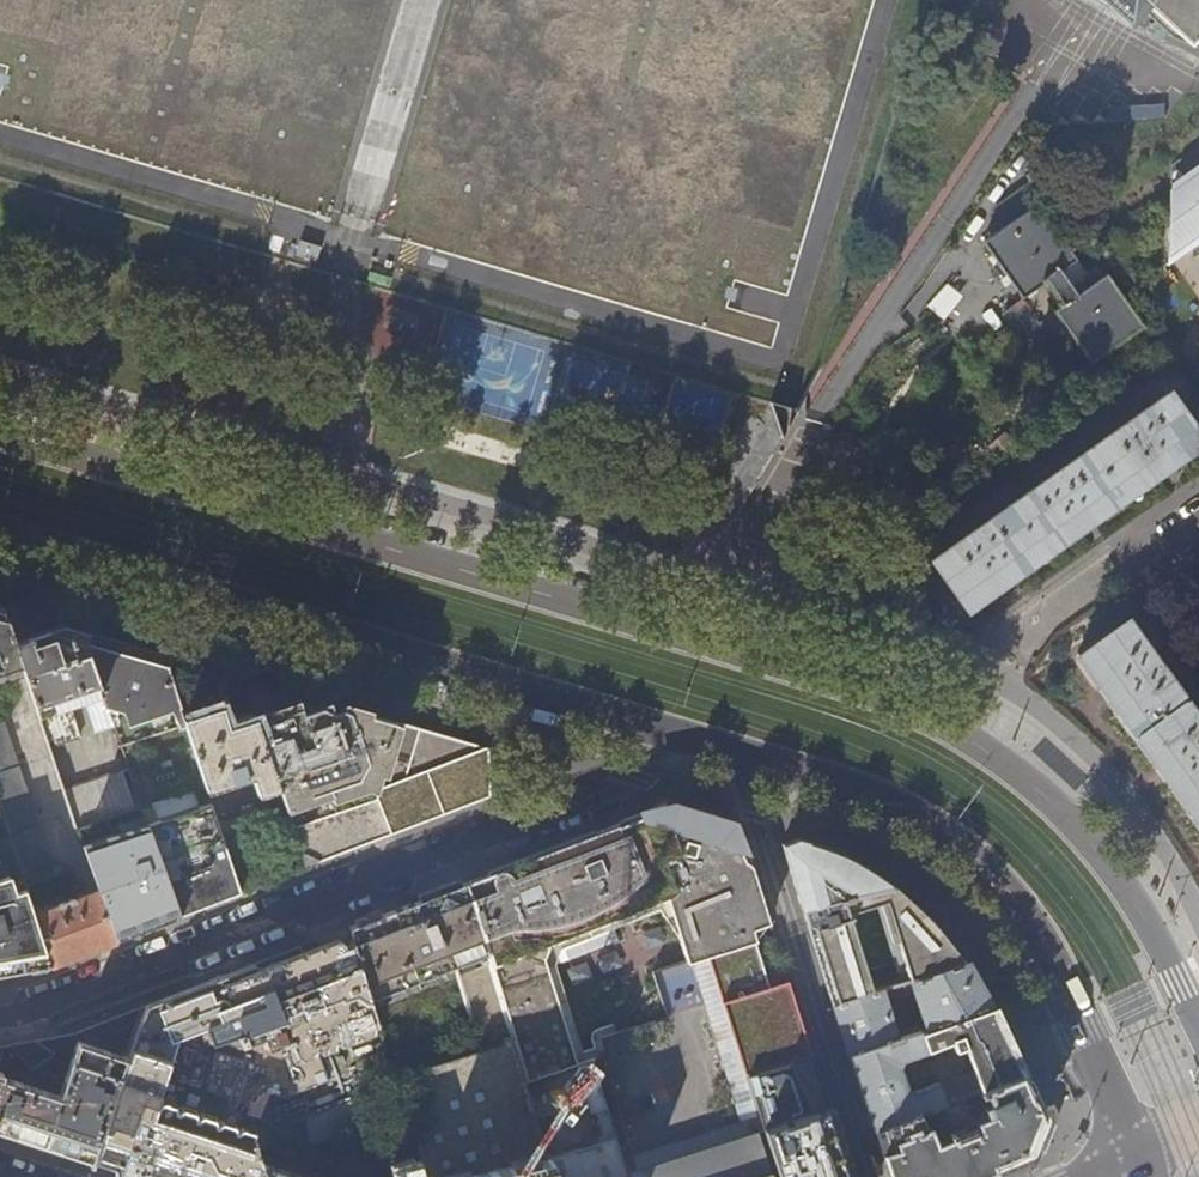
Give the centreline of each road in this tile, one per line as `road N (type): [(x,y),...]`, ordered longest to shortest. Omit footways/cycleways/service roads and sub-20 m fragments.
road 1 (primary): [(1198,1026),(1138,907),(1097,851),(989,753),(912,708),(0,433)]
road 2 (residential): [(692,740),(637,780),(50,1006),(0,1019)]
road 3 (primary): [(0,536),(692,740)]
road 4 (primary): [(739,753),(881,797),(991,872),(1040,930),(1135,1156)]
road 5 (residential): [(739,753),(869,1176)]

